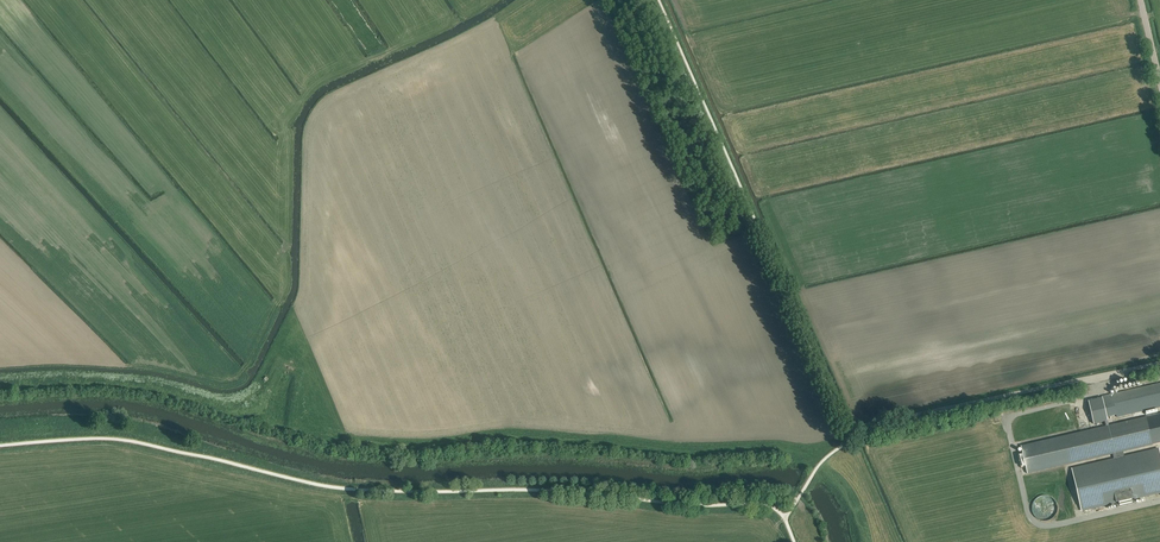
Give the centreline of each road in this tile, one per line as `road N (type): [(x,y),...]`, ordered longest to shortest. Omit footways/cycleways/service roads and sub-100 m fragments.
road 1 (unclassified): [(848,433),(1159,363)]

